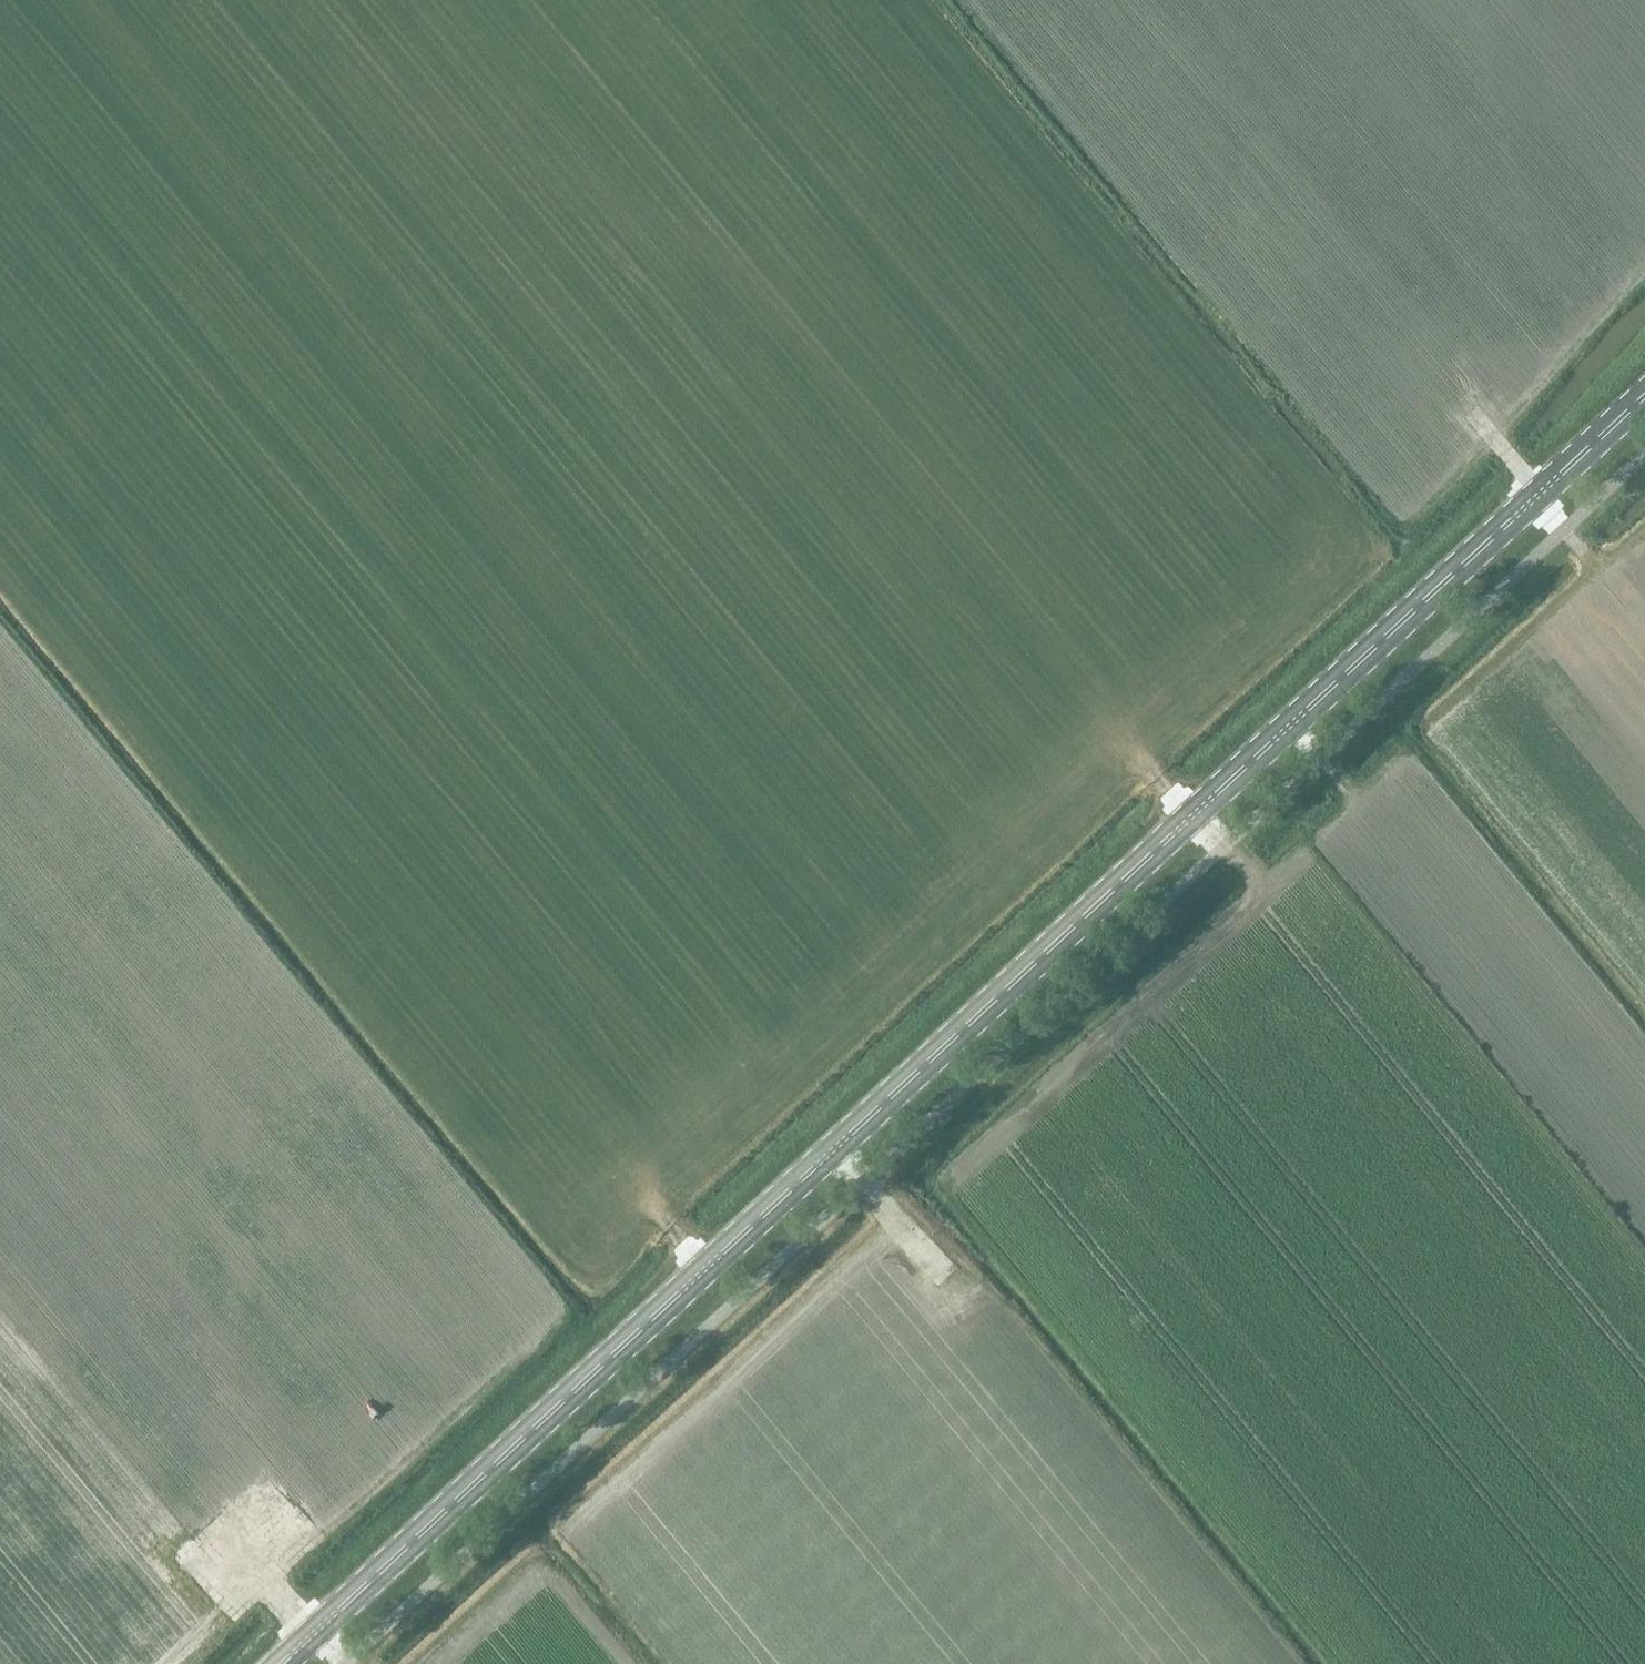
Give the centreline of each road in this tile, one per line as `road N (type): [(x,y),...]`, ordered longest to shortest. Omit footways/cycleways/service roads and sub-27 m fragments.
road 1 (tertiary): [(284,1663),(1644,394)]

